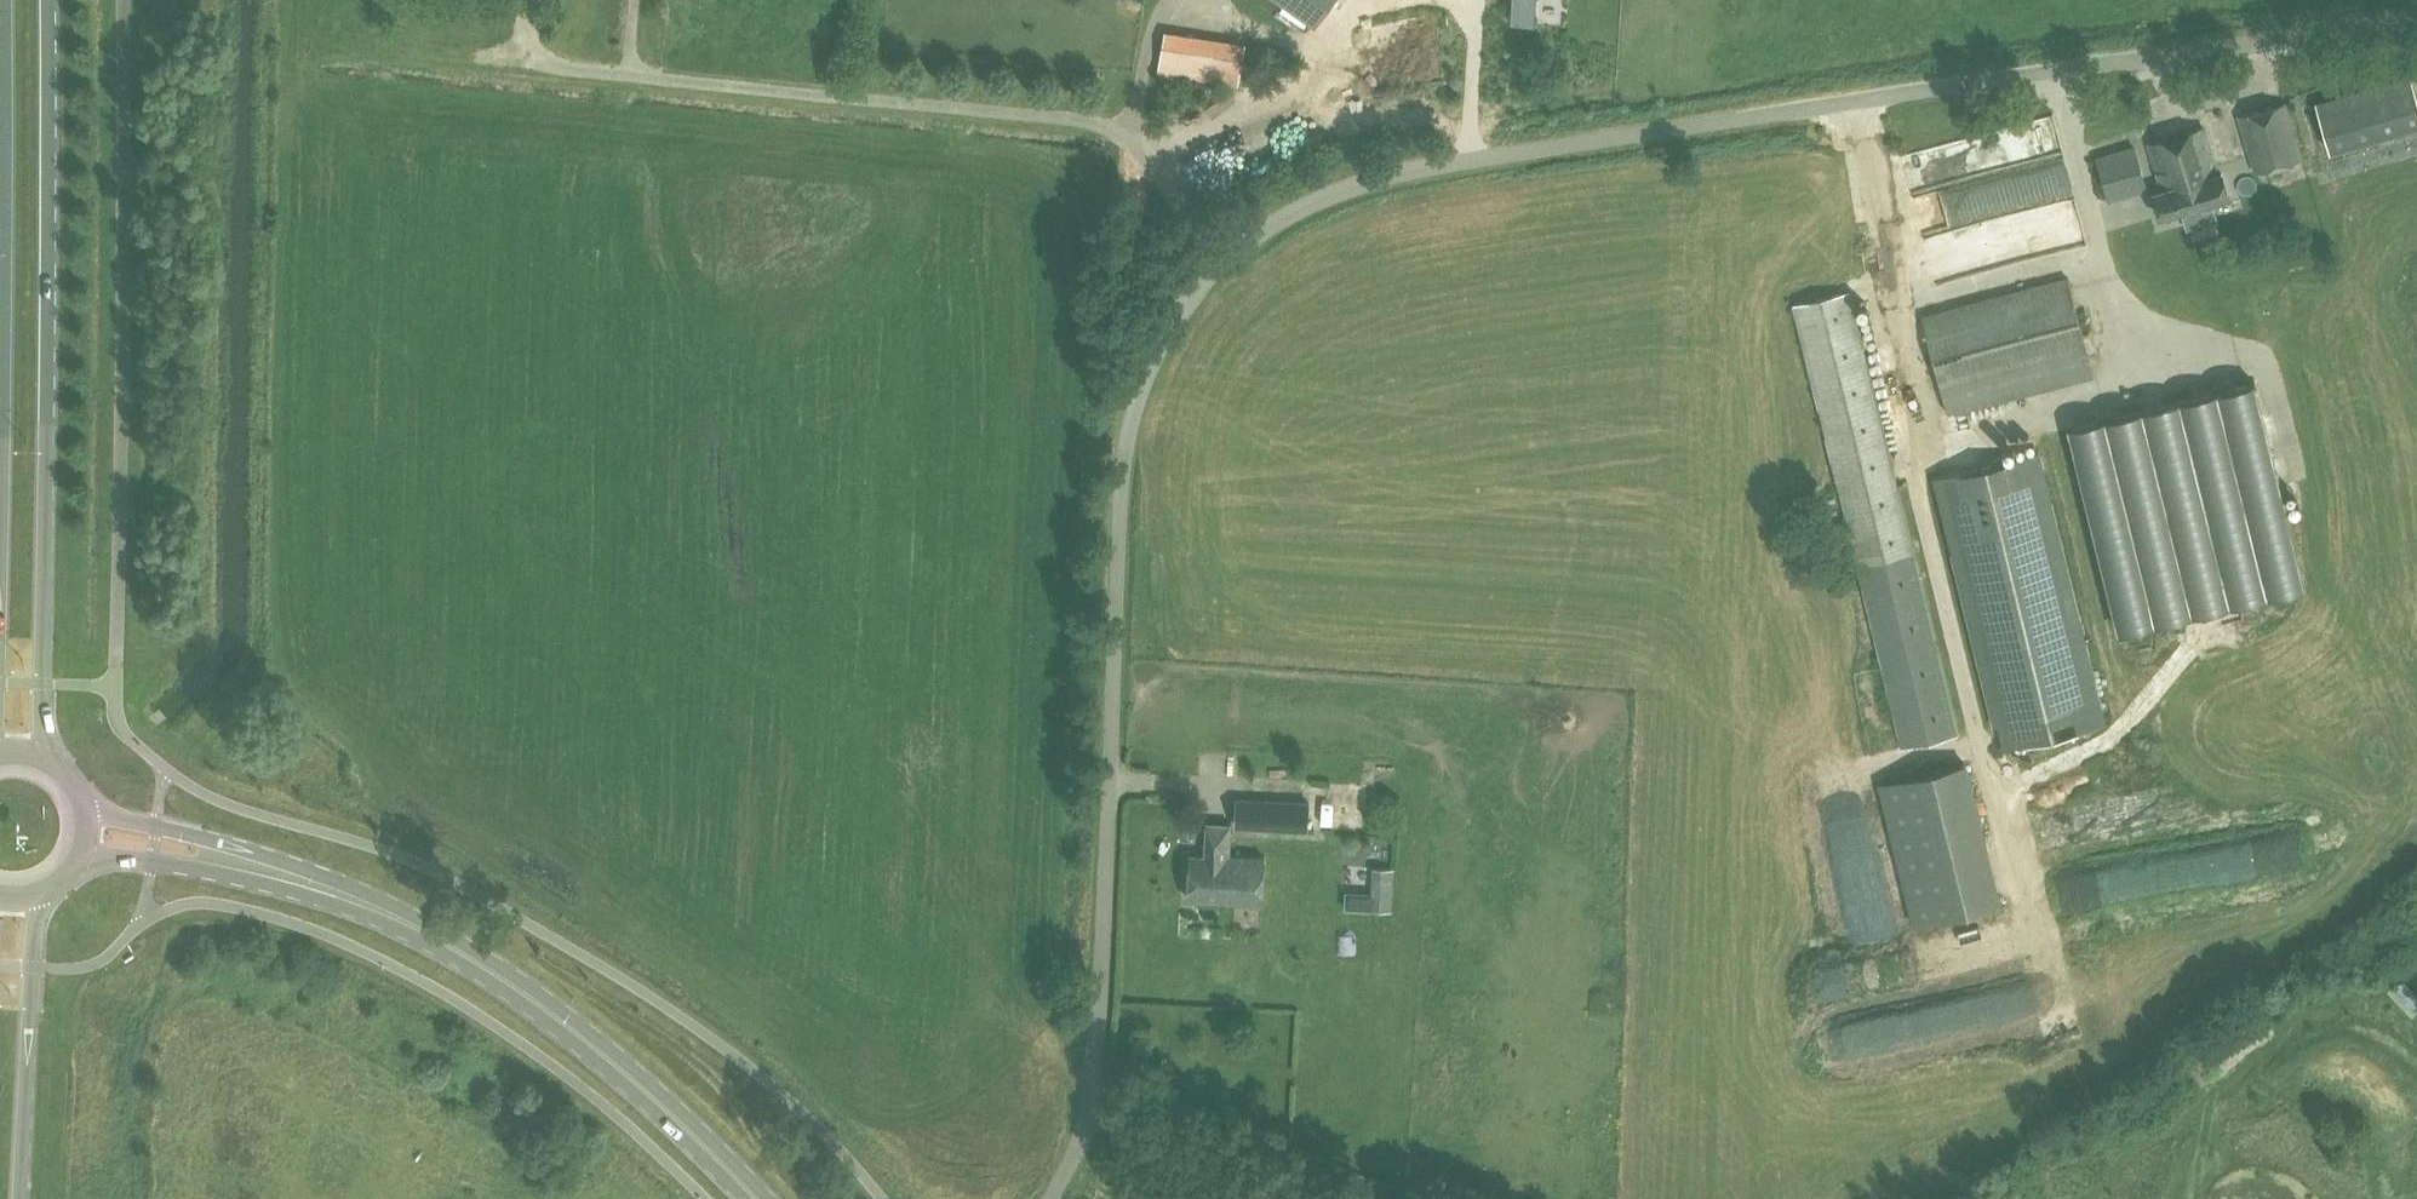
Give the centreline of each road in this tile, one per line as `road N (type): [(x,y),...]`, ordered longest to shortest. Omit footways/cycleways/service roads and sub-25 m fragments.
road 1 (unclassified): [(1085,1120),(1099,1054),(1126,449),(1145,382),(1187,304),(1245,239),(1293,211),(1406,174),(2416,16)]
road 2 (primary): [(753,1198),(654,1100),(551,1014),(427,934),(336,894),(84,835)]
road 3 (primary): [(48,763),(43,0)]
road 4 (primary): [(21,1198),(43,890)]
road 5 (unclassified): [(1292,1198),(1085,1120)]

